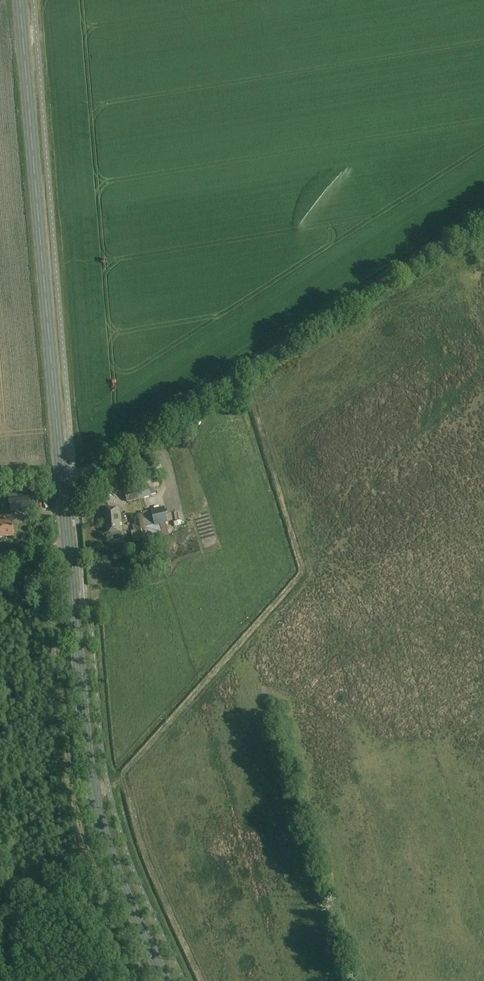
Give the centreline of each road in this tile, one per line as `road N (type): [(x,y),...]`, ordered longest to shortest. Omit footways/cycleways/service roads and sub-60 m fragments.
road 1 (secondary): [(164,980),(120,885),(92,796),(22,0)]
road 2 (track): [(74,477),(483,216)]

